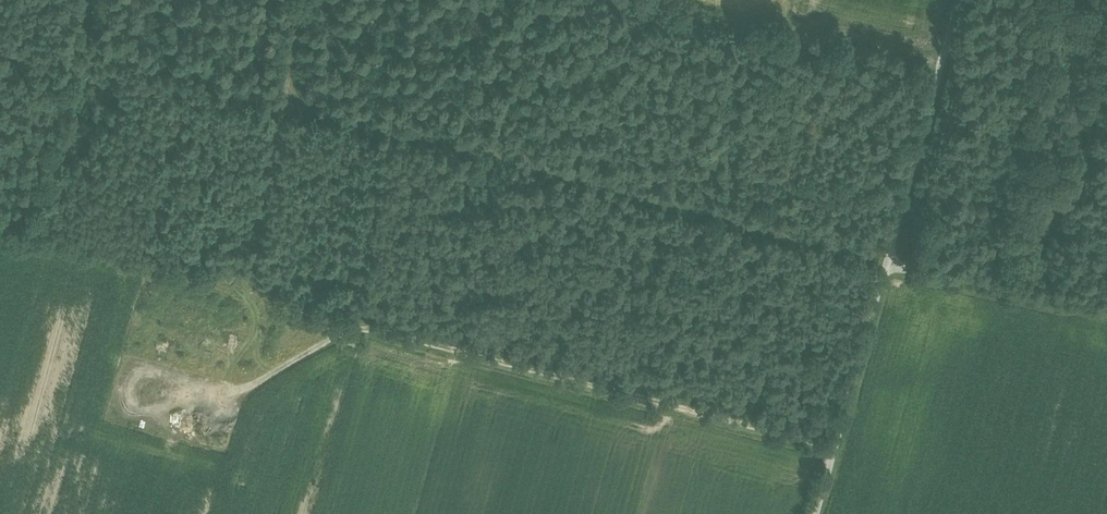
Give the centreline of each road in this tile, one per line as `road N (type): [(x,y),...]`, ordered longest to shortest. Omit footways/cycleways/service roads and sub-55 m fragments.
road 1 (track): [(836,449),(261,297),(248,279),(290,89),(300,0)]
road 2 (track): [(1106,311),(904,265),(879,248),(300,99),(290,89)]
road 3 (unclassified): [(818,513),(958,0)]
road 4 (track): [(941,61),(677,0)]
road 5 (track): [(103,0),(85,65),(0,44)]

